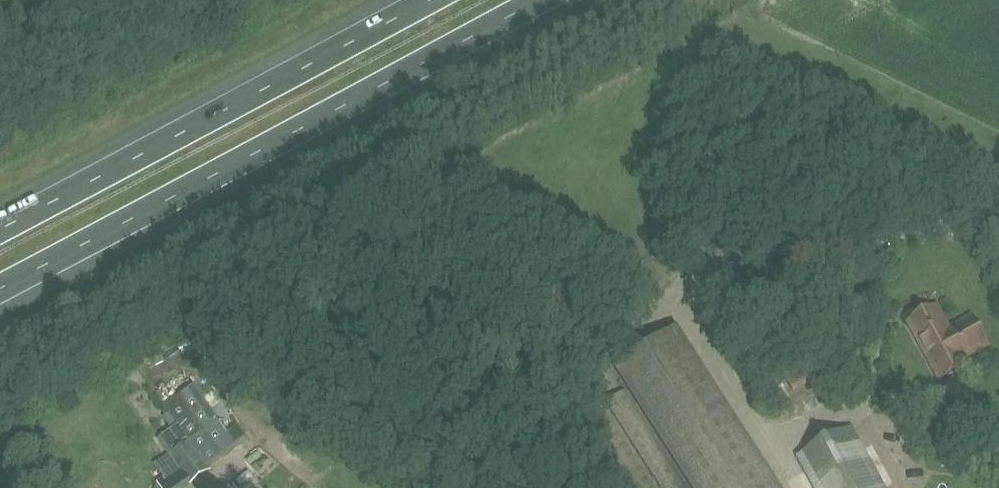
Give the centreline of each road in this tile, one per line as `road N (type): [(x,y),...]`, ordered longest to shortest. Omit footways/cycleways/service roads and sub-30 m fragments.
road 1 (motorway): [(0,296),(538,0)]
road 2 (unclassified): [(501,487),(643,300),(697,264),(998,206)]
road 3 (motorway): [(428,0),(0,225)]

